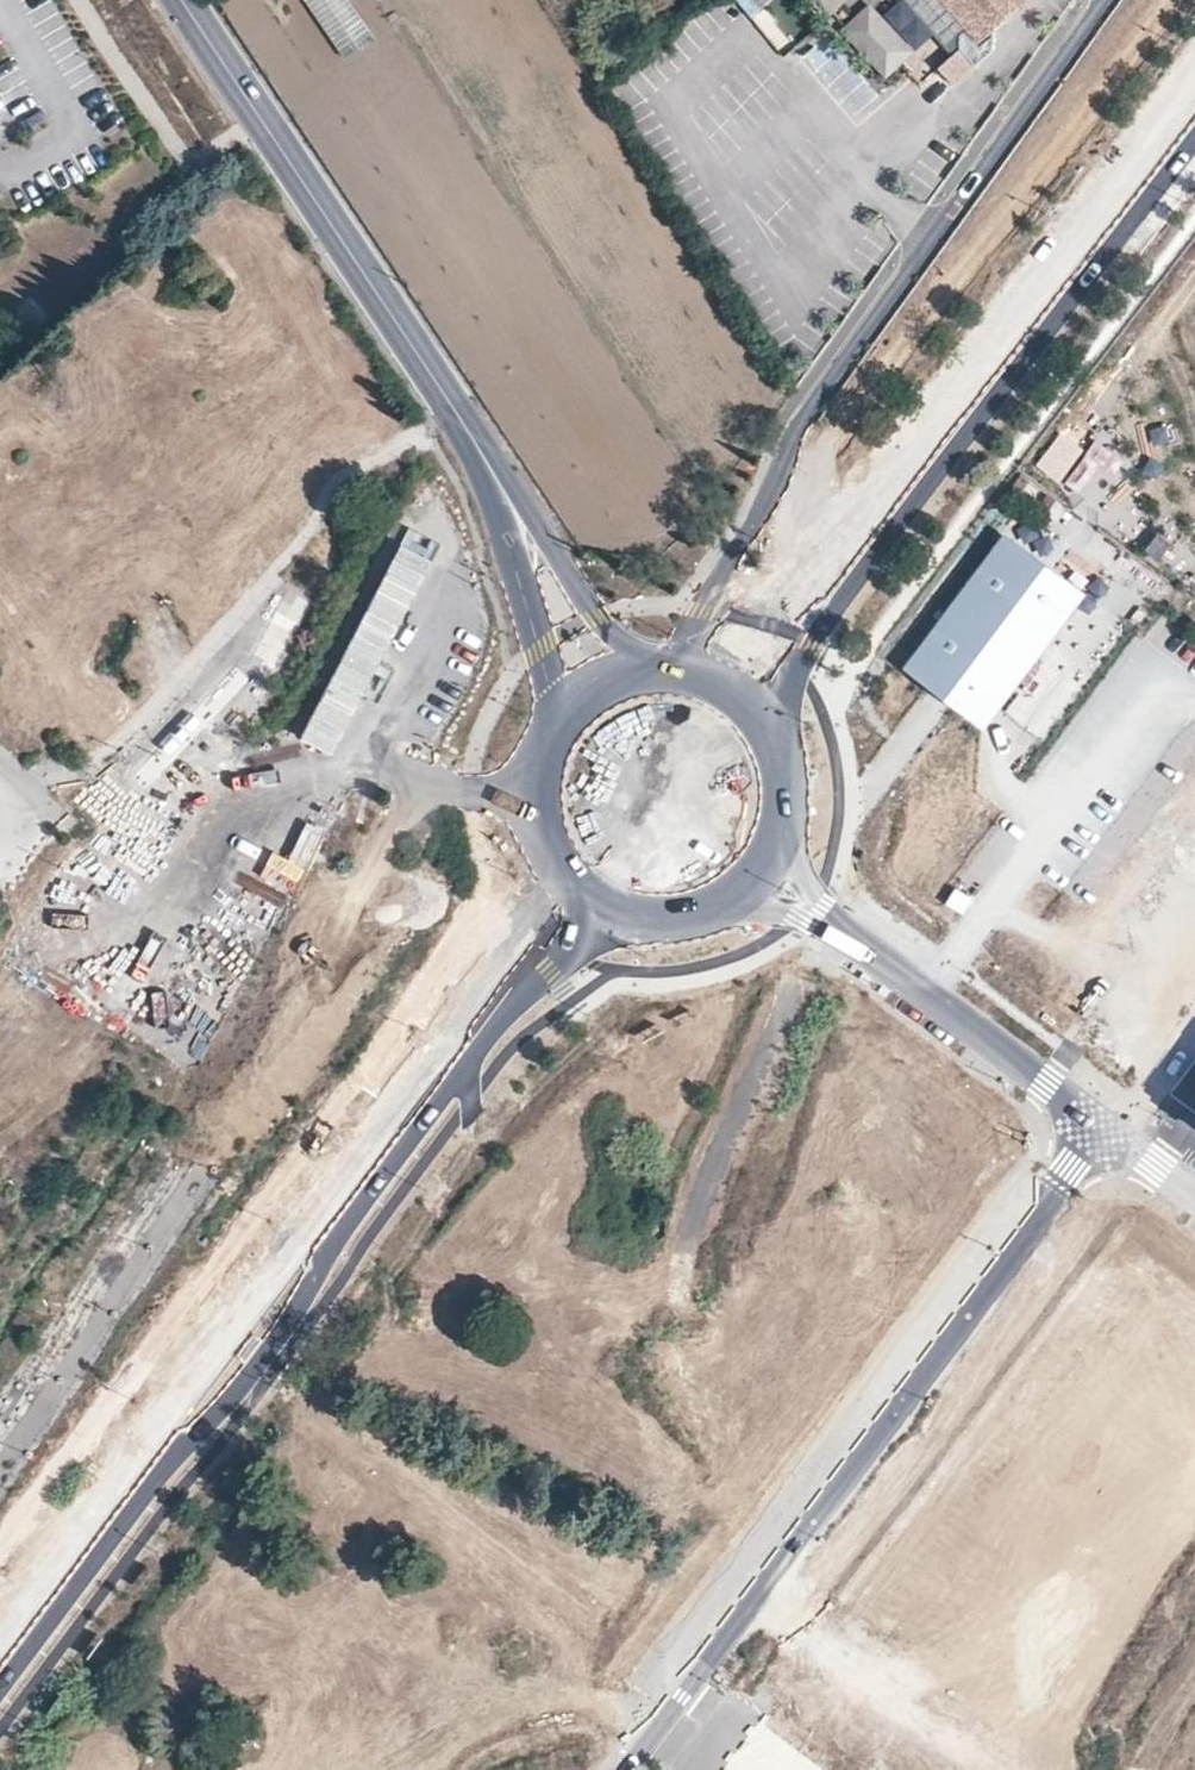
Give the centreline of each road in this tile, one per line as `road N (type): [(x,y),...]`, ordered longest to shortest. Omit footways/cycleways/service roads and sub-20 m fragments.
road 1 (primary): [(536,829),(401,1044),(278,1204),(229,1253),(0,1587)]
road 2 (unclassified): [(532,793),(457,789),(408,814),(356,932),(276,1069),(0,1474)]
road 3 (primary): [(0,1687),(158,1474),(263,1358),(334,1243),(493,1033),(539,986)]
road 4 (primary): [(761,711),(1194,140)]
road 5 (residential): [(700,1694),(1101,1140)]
road 6 (unclassified): [(1110,0),(789,433),(805,554)]
road 7 (primary): [(1194,40),(1082,187),(978,348),(862,498),(805,554)]
road 8 (residential): [(22,835),(320,519),(343,480),(466,422)]
road 9 (tertiary): [(188,0),(466,422)]
road 10 (residential): [(700,1694),(300,1388)]
road 11 (residential): [(300,1388),(560,1043),(539,986)]
road 12 (residential): [(4,1769),(300,1388)]
road 13 (unknown): [(22,835),(276,1069)]
road 14 (residential): [(835,929),(1101,1140)]
road 15 (tertiary): [(649,669),(600,616),(466,422)]
road 16 (tertiary): [(466,422),(564,711)]
road 17 (primary): [(805,554),(665,666)]
road 18 (unknown): [(700,1694),(761,1717),(843,1769)]
road 19 (primary): [(536,829),(580,893),(640,919)]
road 20 (primary): [(773,846),(783,808),(781,768),(761,711)]
road 21 (primary): [(539,986),(640,919)]

